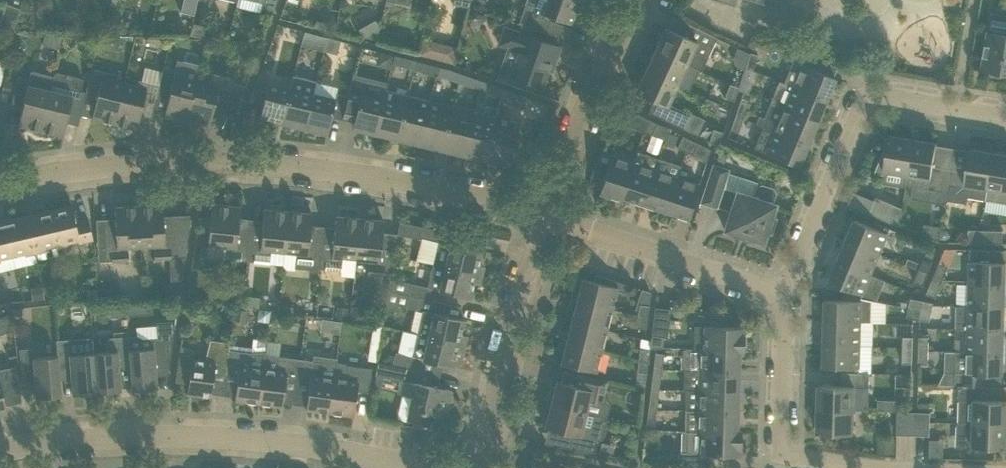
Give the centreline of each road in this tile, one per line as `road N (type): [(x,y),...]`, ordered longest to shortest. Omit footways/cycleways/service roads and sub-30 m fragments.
road 1 (residential): [(0,186),(105,164),(300,173),(413,183),(550,217)]
road 2 (residential): [(0,449),(93,436),(301,435),(491,465)]
road 3 (residential): [(1005,113),(890,93),(876,102),(785,292)]
road 4 (residential): [(491,465),(550,217)]
road 5 (residential): [(785,292),(550,217)]
road 6 (residential): [(550,217),(640,0)]
road 7 (residential): [(777,461),(785,292)]

